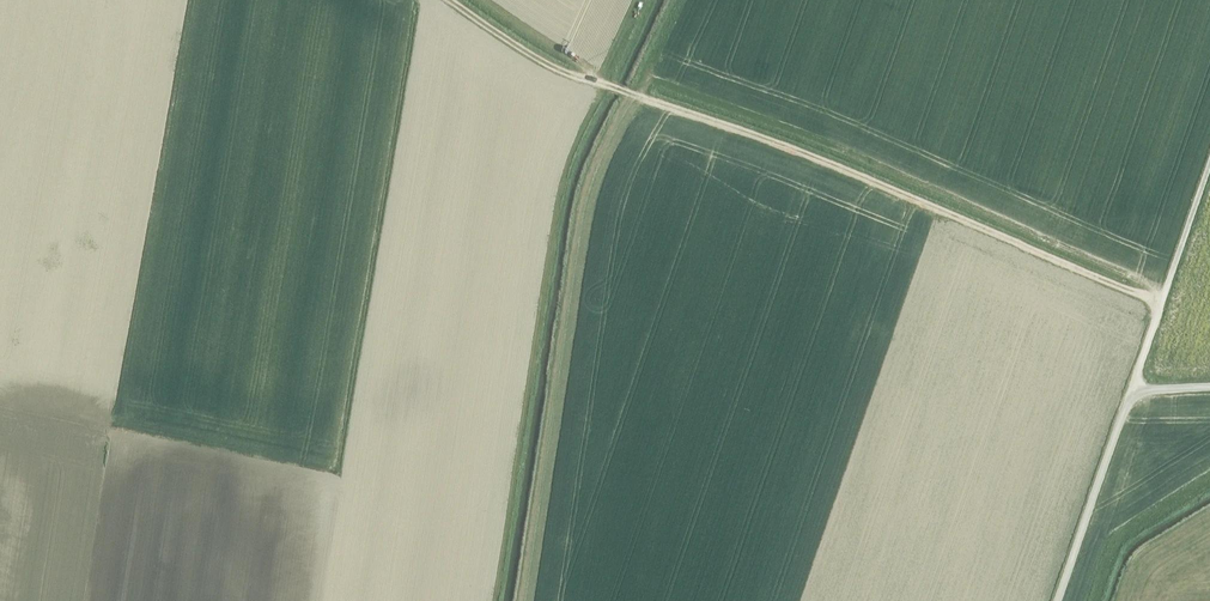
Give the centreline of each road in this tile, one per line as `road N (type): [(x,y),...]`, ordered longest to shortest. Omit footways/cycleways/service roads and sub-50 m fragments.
road 1 (track): [(1164,294),(1111,285),(737,128),(572,79),(449,0)]
road 2 (unclassified): [(1209,165),(1059,600)]

